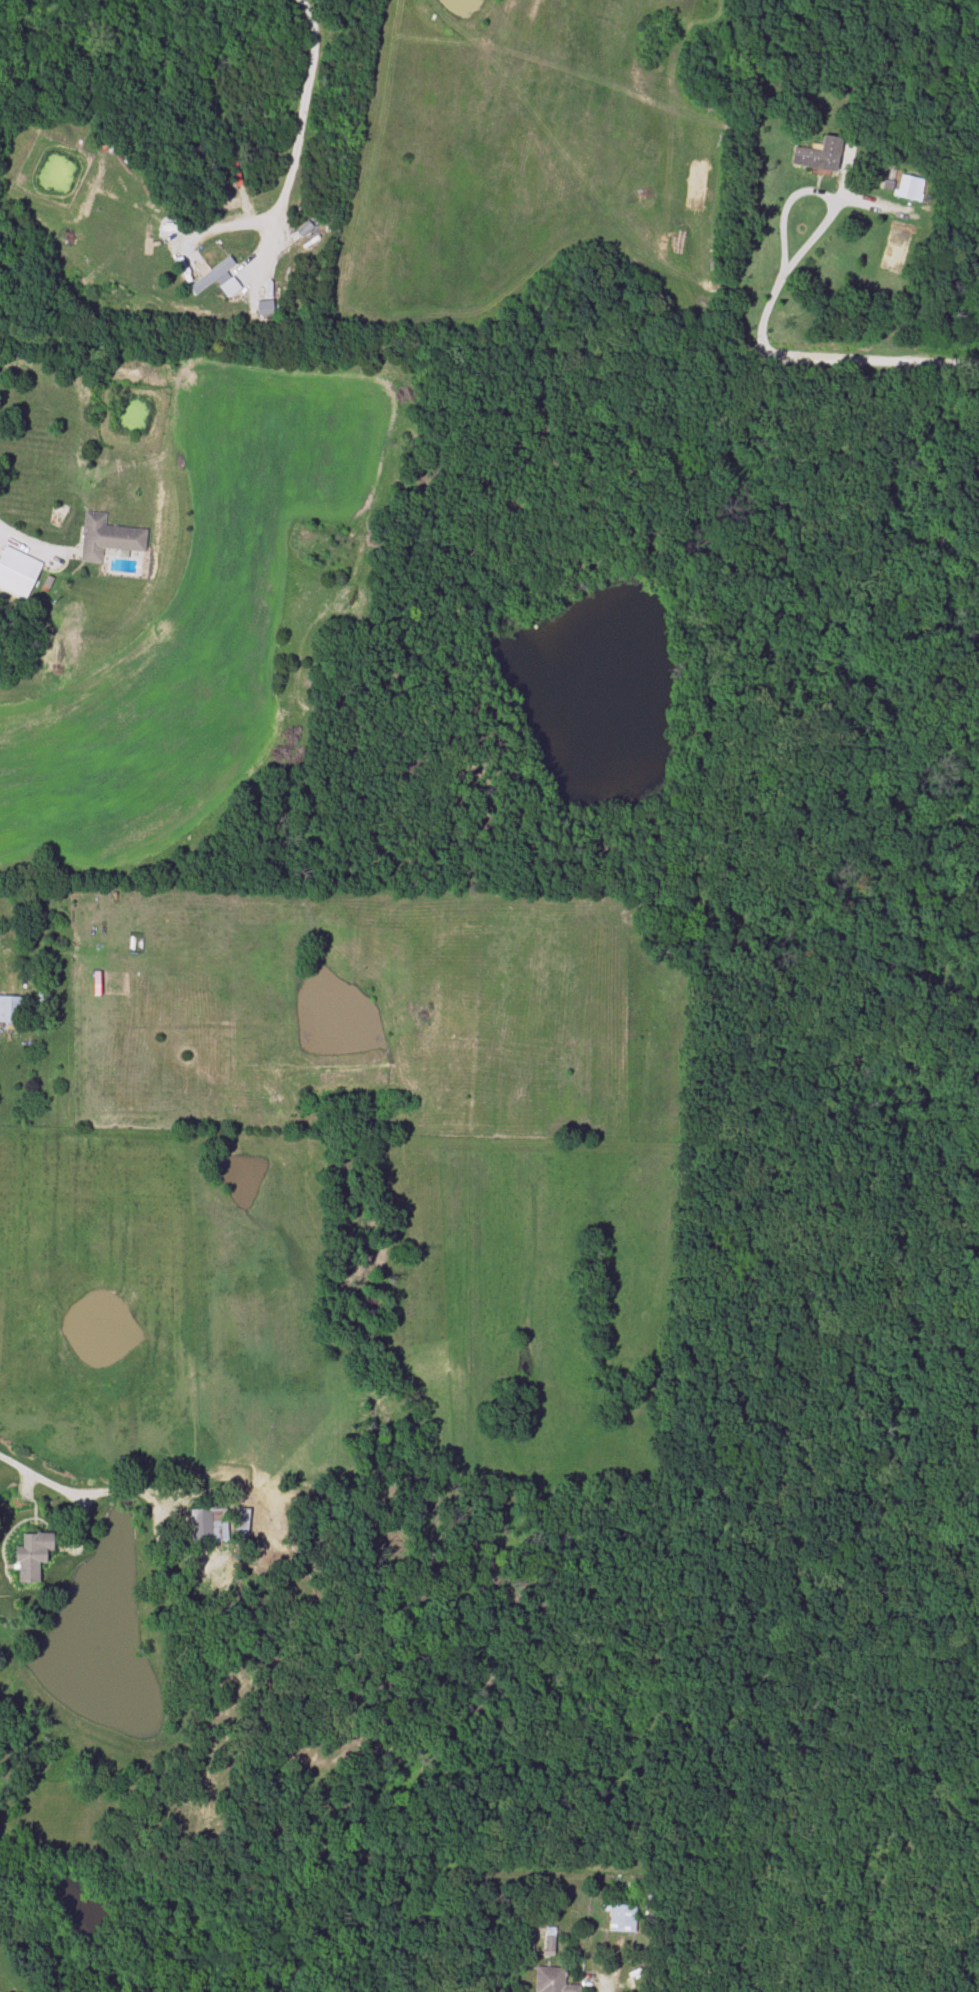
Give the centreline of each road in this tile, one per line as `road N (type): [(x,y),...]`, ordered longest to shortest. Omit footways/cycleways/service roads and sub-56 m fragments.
road 1 (residential): [(768,356),(978,364)]

